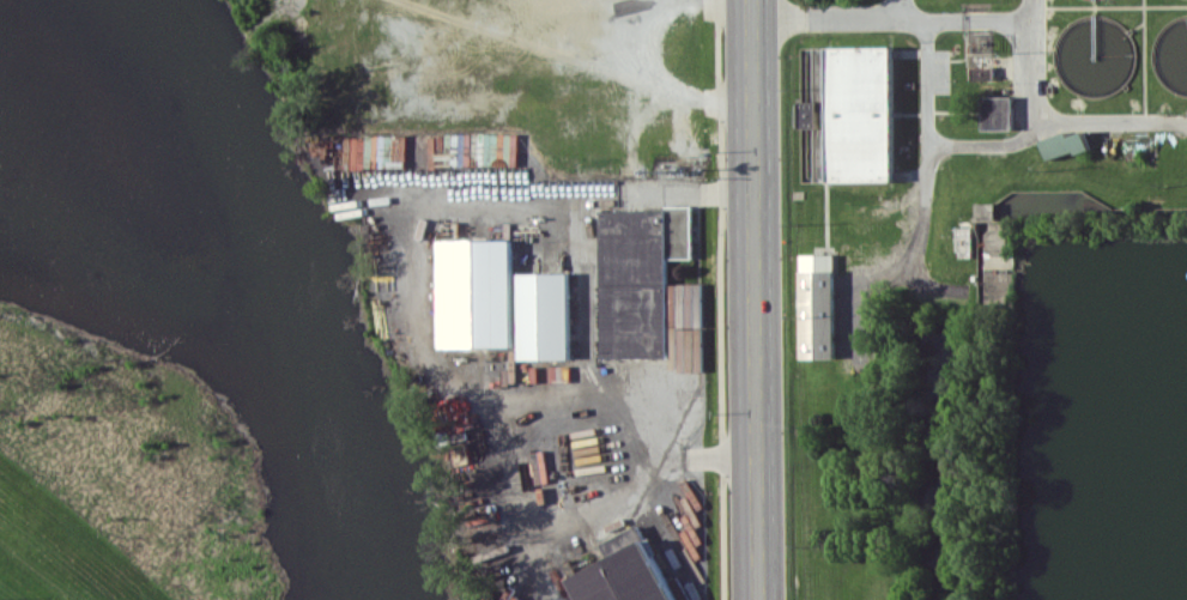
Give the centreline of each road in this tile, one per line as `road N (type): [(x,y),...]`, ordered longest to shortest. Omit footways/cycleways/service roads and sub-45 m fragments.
road 1 (primary): [(758,599),(755,0)]

